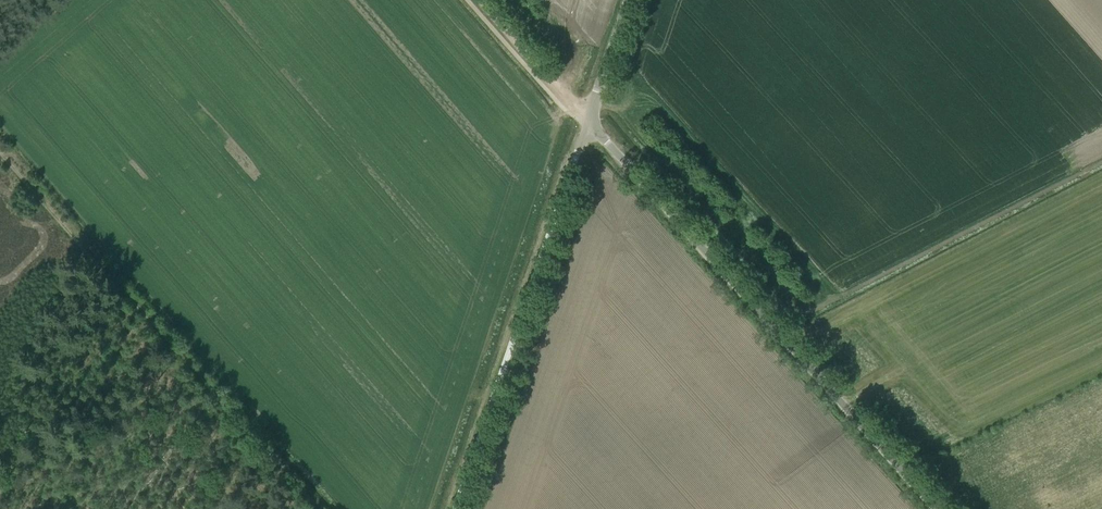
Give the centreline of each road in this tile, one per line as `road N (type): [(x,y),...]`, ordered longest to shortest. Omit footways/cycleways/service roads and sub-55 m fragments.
road 1 (unclassified): [(936,508),(586,122)]
road 2 (track): [(0,151),(321,508)]
road 3 (unclassified): [(455,508),(586,122)]
road 4 (track): [(586,122),(477,0)]
road 5 (unclassified): [(586,122),(628,0)]

